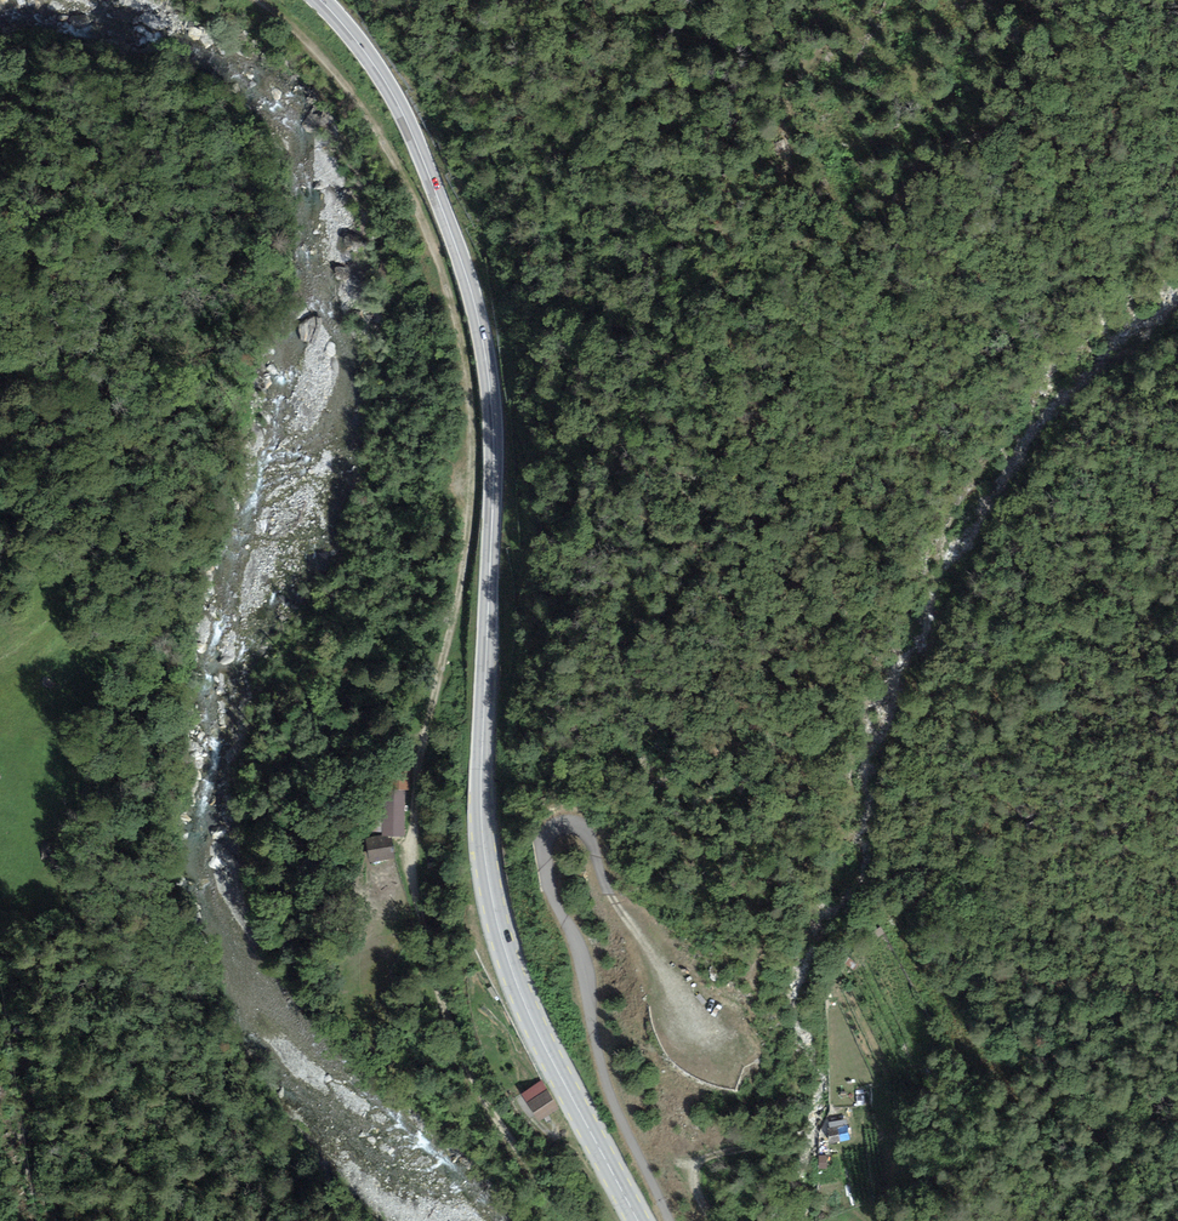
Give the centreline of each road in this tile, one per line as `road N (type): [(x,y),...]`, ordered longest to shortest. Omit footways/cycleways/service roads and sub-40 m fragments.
road 1 (track): [(259,0),(370,119),(416,206),(458,333),(469,403),(470,511),(423,738),(412,880),(439,990),(479,1090),(572,1220)]
road 2 (secondary): [(320,0),(402,112),(476,310),(492,428),(480,774),(486,869),(521,994),(638,1220)]
road 3 (track): [(610,895),(719,1040)]
road 4 (track): [(717,1220),(694,1186),(696,1166),(797,1142)]

